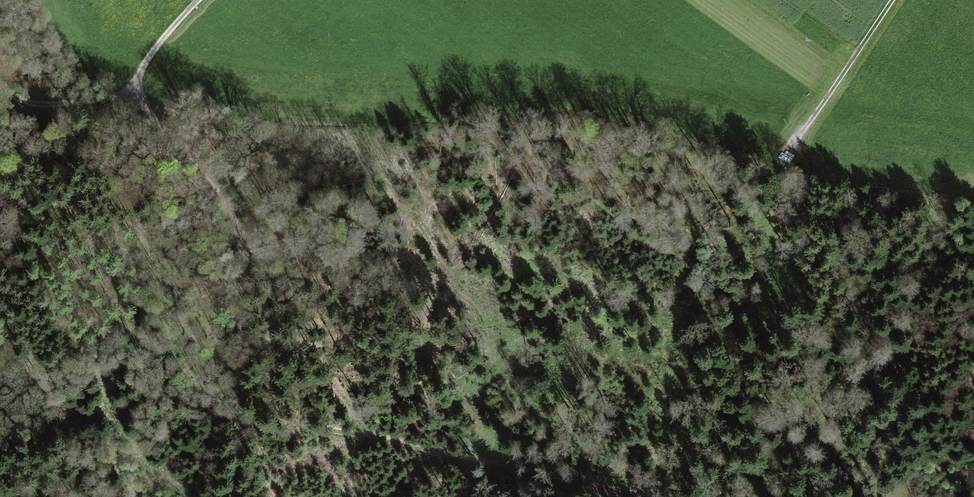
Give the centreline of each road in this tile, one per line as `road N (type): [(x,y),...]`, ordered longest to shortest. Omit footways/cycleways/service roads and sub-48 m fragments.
road 1 (track): [(233,392),(263,420),(378,438),(464,464),(609,473),(674,496)]
road 2 (track): [(134,93),(236,217),(242,276),(233,392),(248,456),(231,496)]
road 3 (track): [(892,0),(792,147)]
road 4 (track): [(0,81),(17,94),(81,105),(134,93)]

